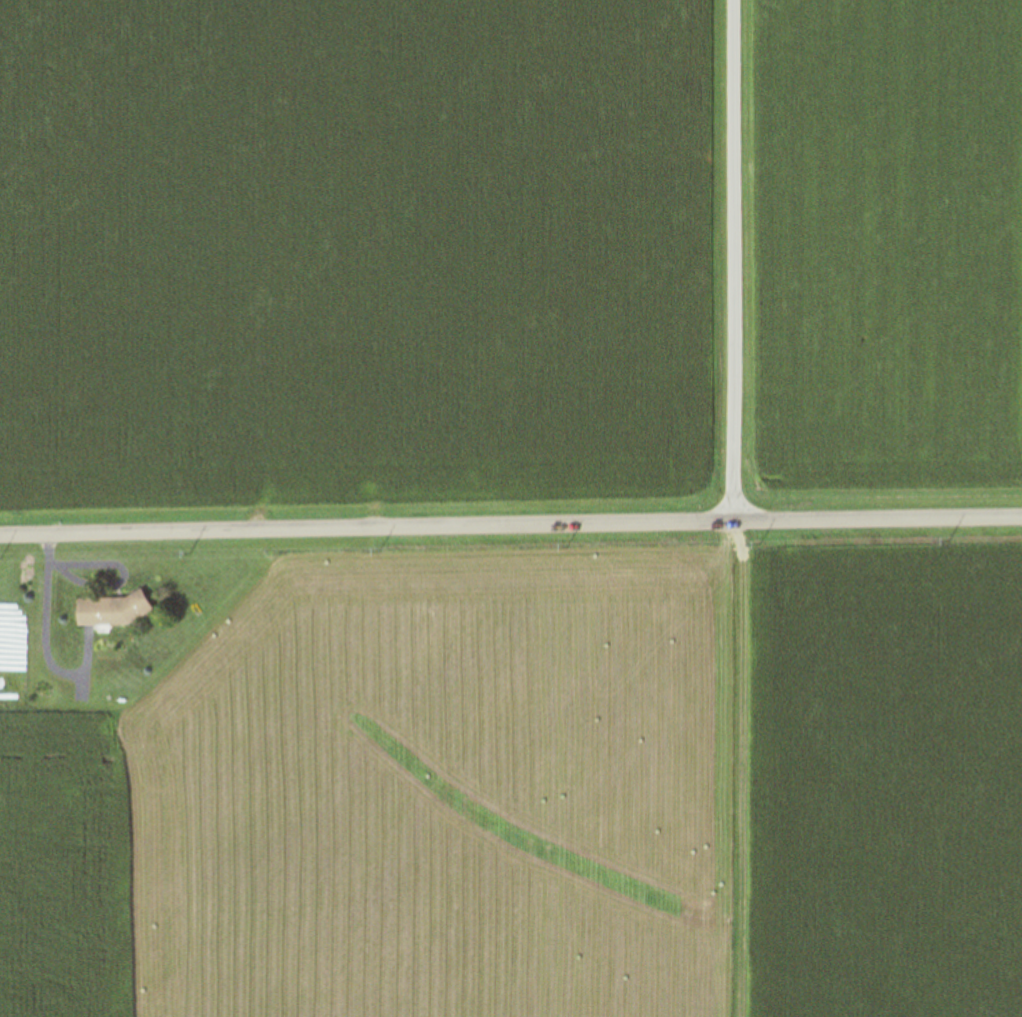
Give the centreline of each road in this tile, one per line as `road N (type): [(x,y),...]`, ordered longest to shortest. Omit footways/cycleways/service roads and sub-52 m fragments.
road 1 (secondary): [(0,535),(1021,517)]
road 2 (residential): [(709,520),(714,0)]

